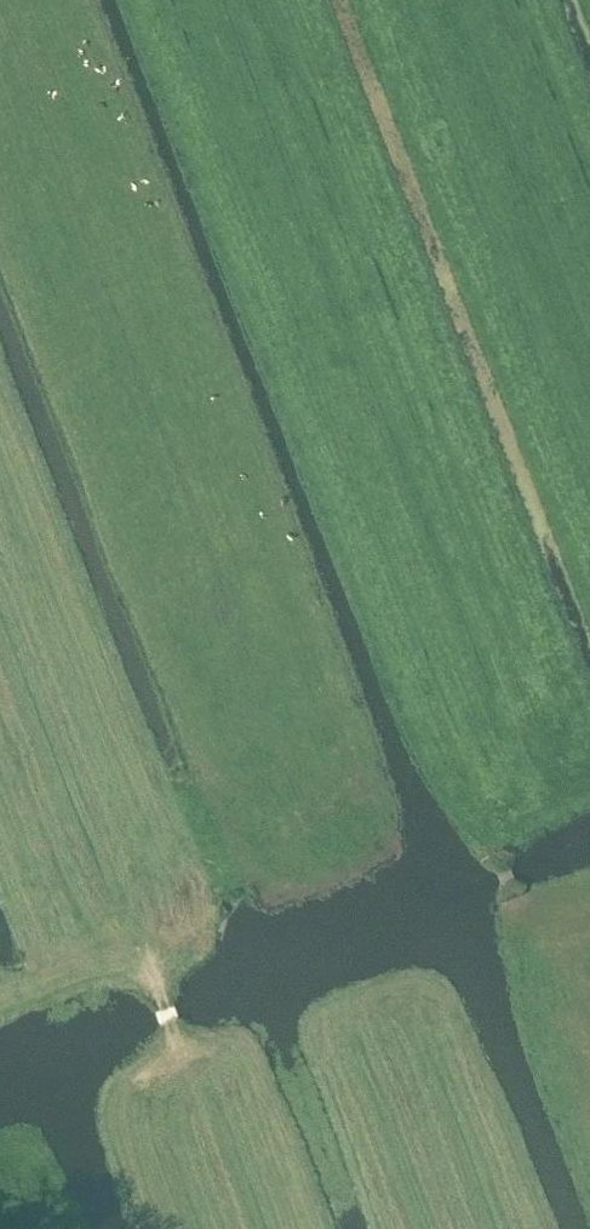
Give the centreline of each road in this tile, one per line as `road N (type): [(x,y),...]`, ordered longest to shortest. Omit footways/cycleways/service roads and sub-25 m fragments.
road 1 (track): [(311,1228),(282,1152),(177,1051),(0,593)]
road 2 (track): [(141,948),(0,993)]

